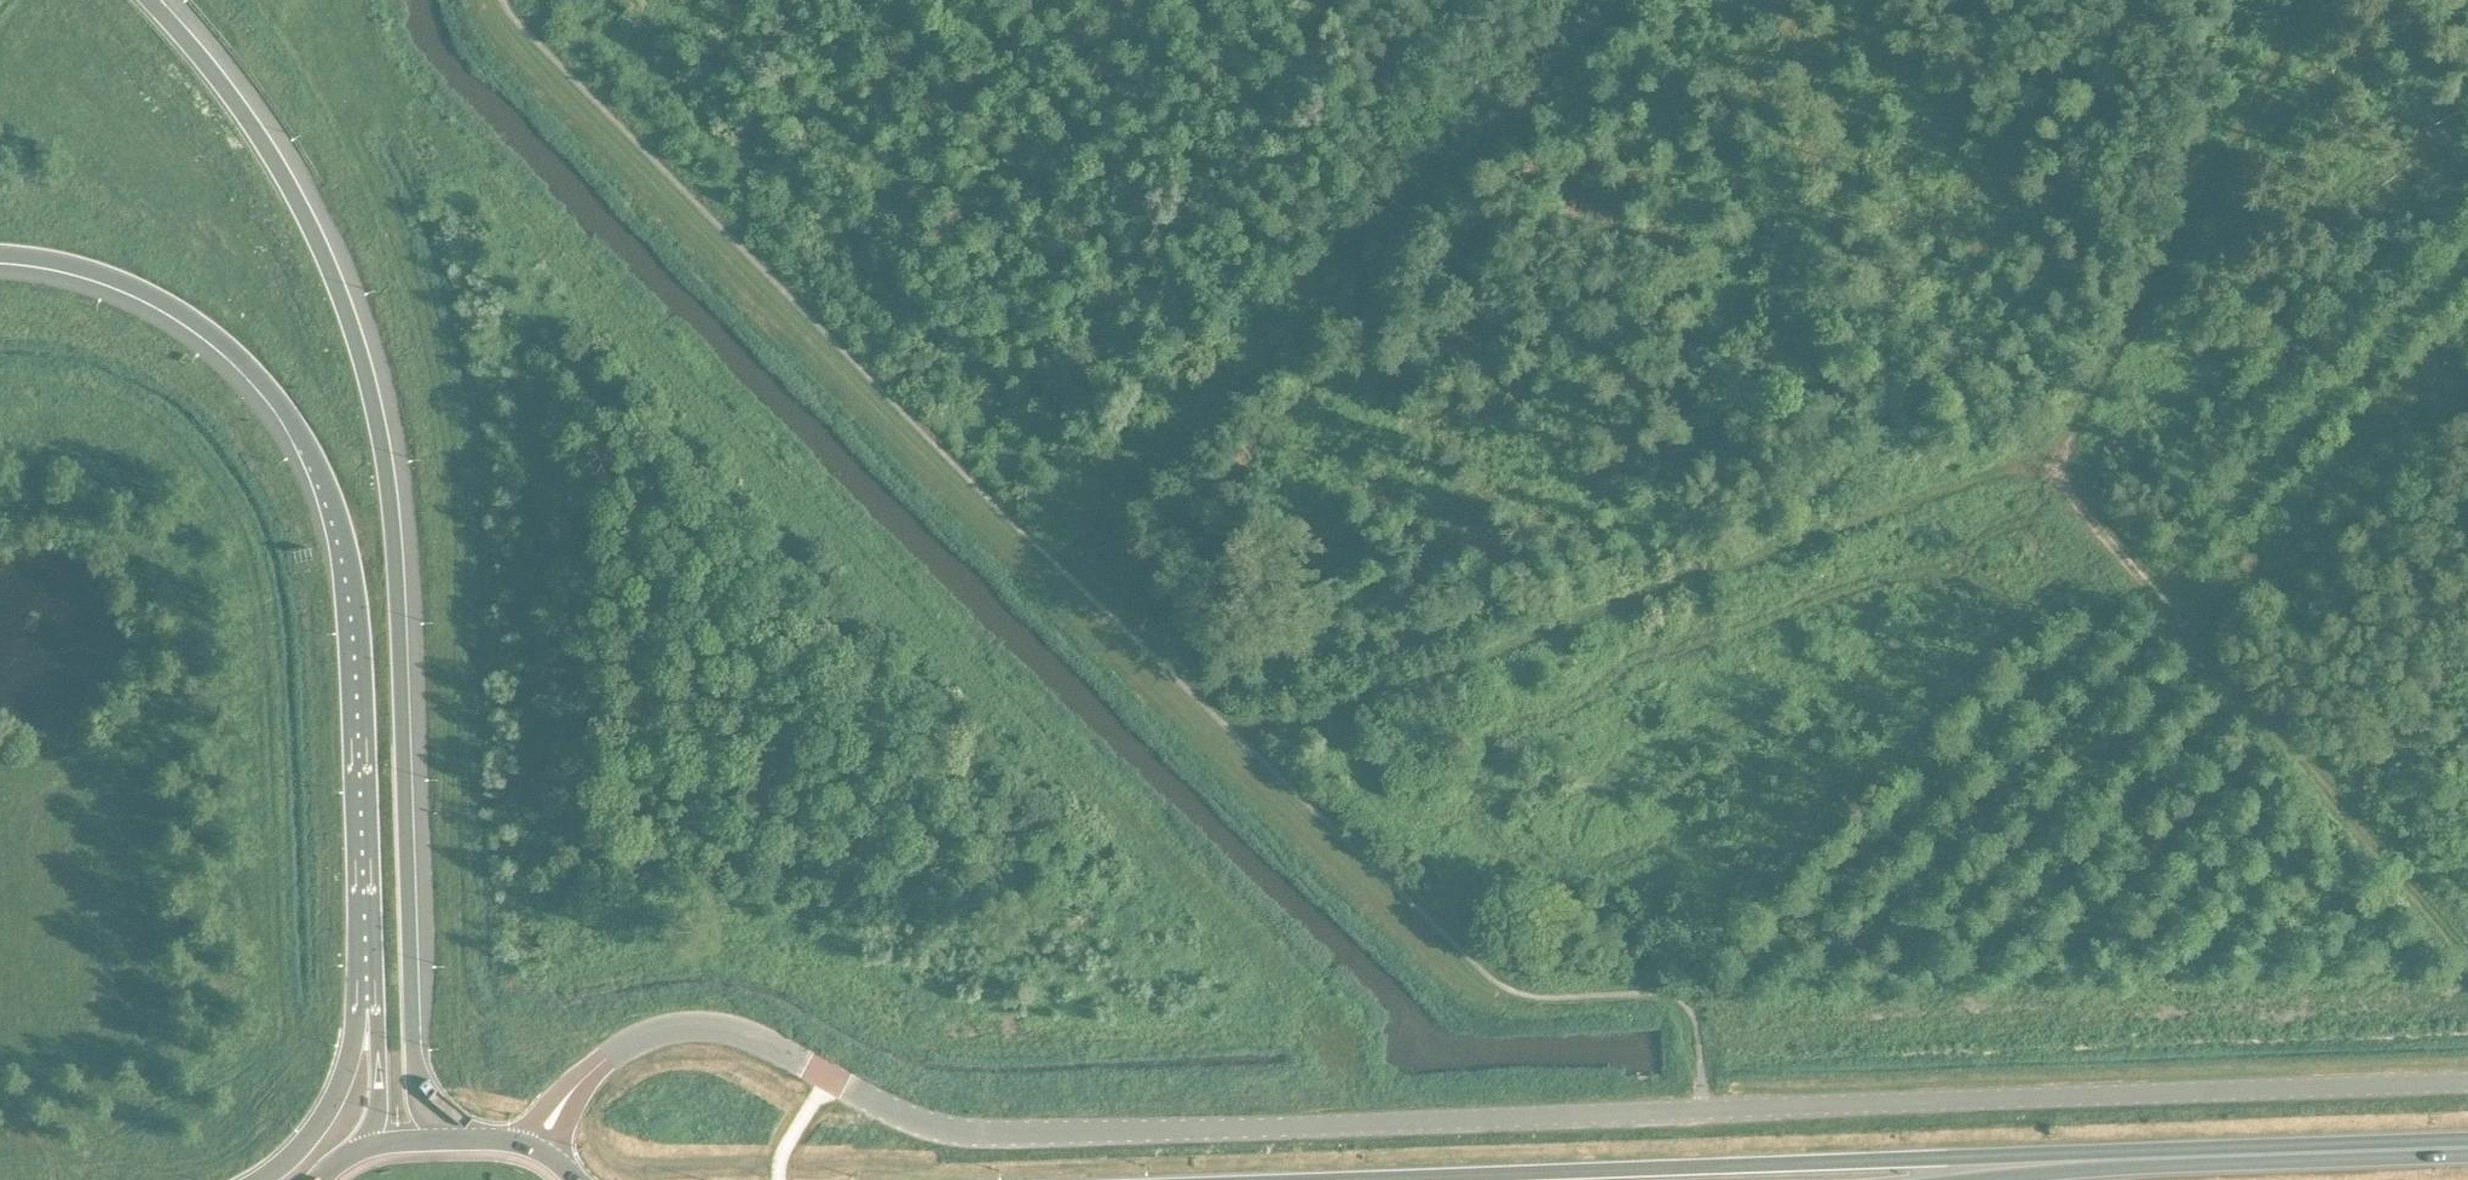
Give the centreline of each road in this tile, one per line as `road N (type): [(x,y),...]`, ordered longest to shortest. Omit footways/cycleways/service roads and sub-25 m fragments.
road 1 (unclassified): [(567,1102),(631,1046),(688,1032),(753,1044),(910,1127),(985,1141),(2467,1089)]
road 2 (track): [(2307,0),(2073,431),(2041,465),(1324,724),(1276,726),(1230,743)]
road 3 (motorway): [(464,1146),(422,1111),(412,1075),(392,558),(359,361),(279,173),(199,58),(139,0)]
road 4 (motorway): [(0,267),(110,290),(180,324),(234,363),(306,451),(331,503),(357,606),(373,1014)]
road 5 (trunk): [(2194,1160),(1517,1179)]
road 6 (track): [(2467,963),(2041,465)]
road 7 (trunk): [(2467,1150),(2194,1160)]
road 8 (motorway): [(373,1014),(352,1040),(318,1129),(267,1179)]
road 9 (trunk): [(2028,1179),(2194,1160)]
road 10 (motorway): [(373,1014),(374,1119),(358,1155)]

